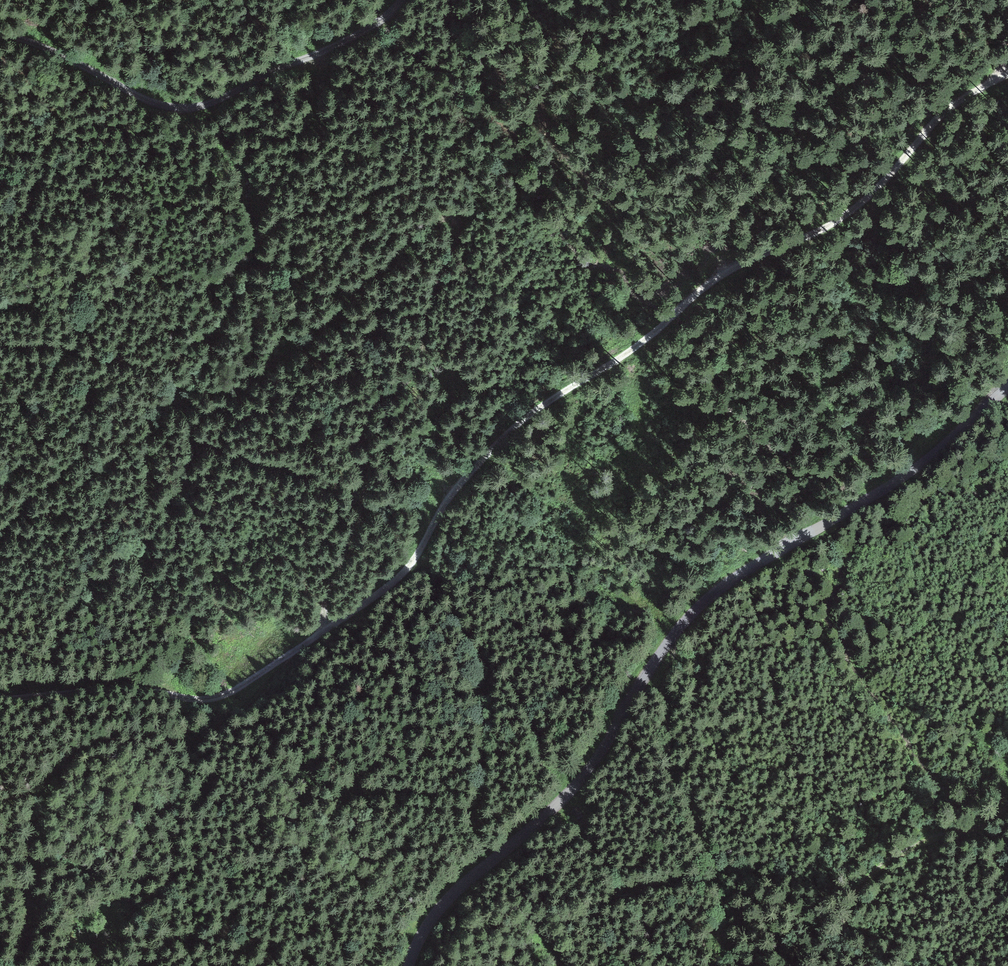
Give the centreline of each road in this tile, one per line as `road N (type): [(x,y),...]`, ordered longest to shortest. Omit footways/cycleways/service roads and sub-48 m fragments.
road 1 (track): [(1007,68),(956,96),(883,182),(837,220),(723,269),(630,351),(527,412),(439,506),(412,570),(236,690),(195,701),(103,689),(0,696)]
road 2 (track): [(0,339),(166,371),(191,401),(208,405),(322,333),(356,287),(440,218),(461,217),(417,344),(422,378),(394,386),(370,411),(357,446),(364,506),(321,635)]
road 3 (unclassified): [(408,965),(456,891),(566,795),(599,755),(630,693),(713,587),(921,465),(1007,383)]
road 4 (track): [(302,649),(241,714),(193,742),(136,738),(90,746),(80,763),(37,790),(19,965)]
road 5 (track): [(0,30),(56,49),(164,107),(192,109),(376,25),(402,0)]
road 6 (track): [(843,965),(849,912),(871,872),(910,842),(990,823),(1007,809)]

